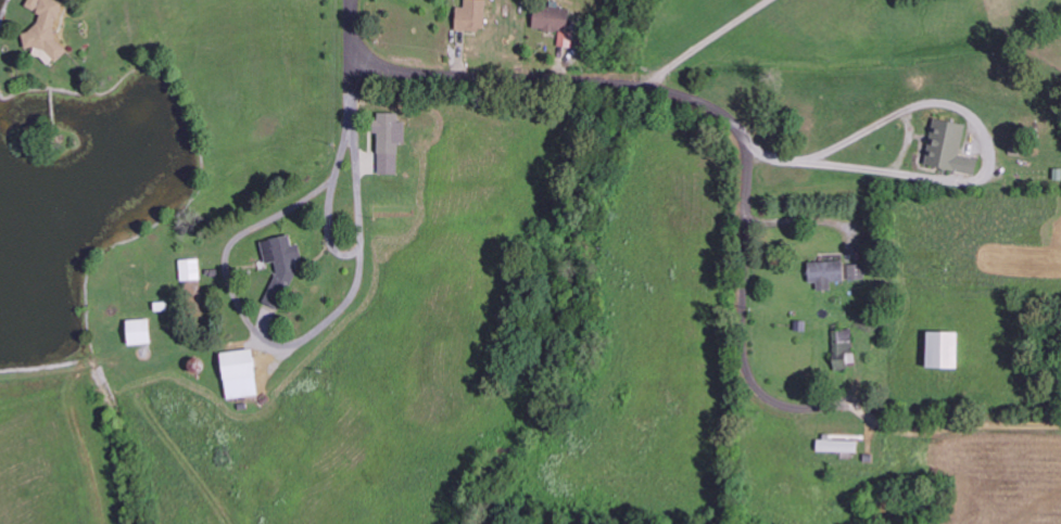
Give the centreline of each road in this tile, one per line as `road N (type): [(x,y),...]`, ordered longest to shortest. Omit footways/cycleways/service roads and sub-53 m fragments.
road 1 (residential): [(869,418),(848,407),(776,411),(749,387),(740,358),(746,169),(736,132),(713,113),(636,80),(375,69),(352,48),(351,0)]

